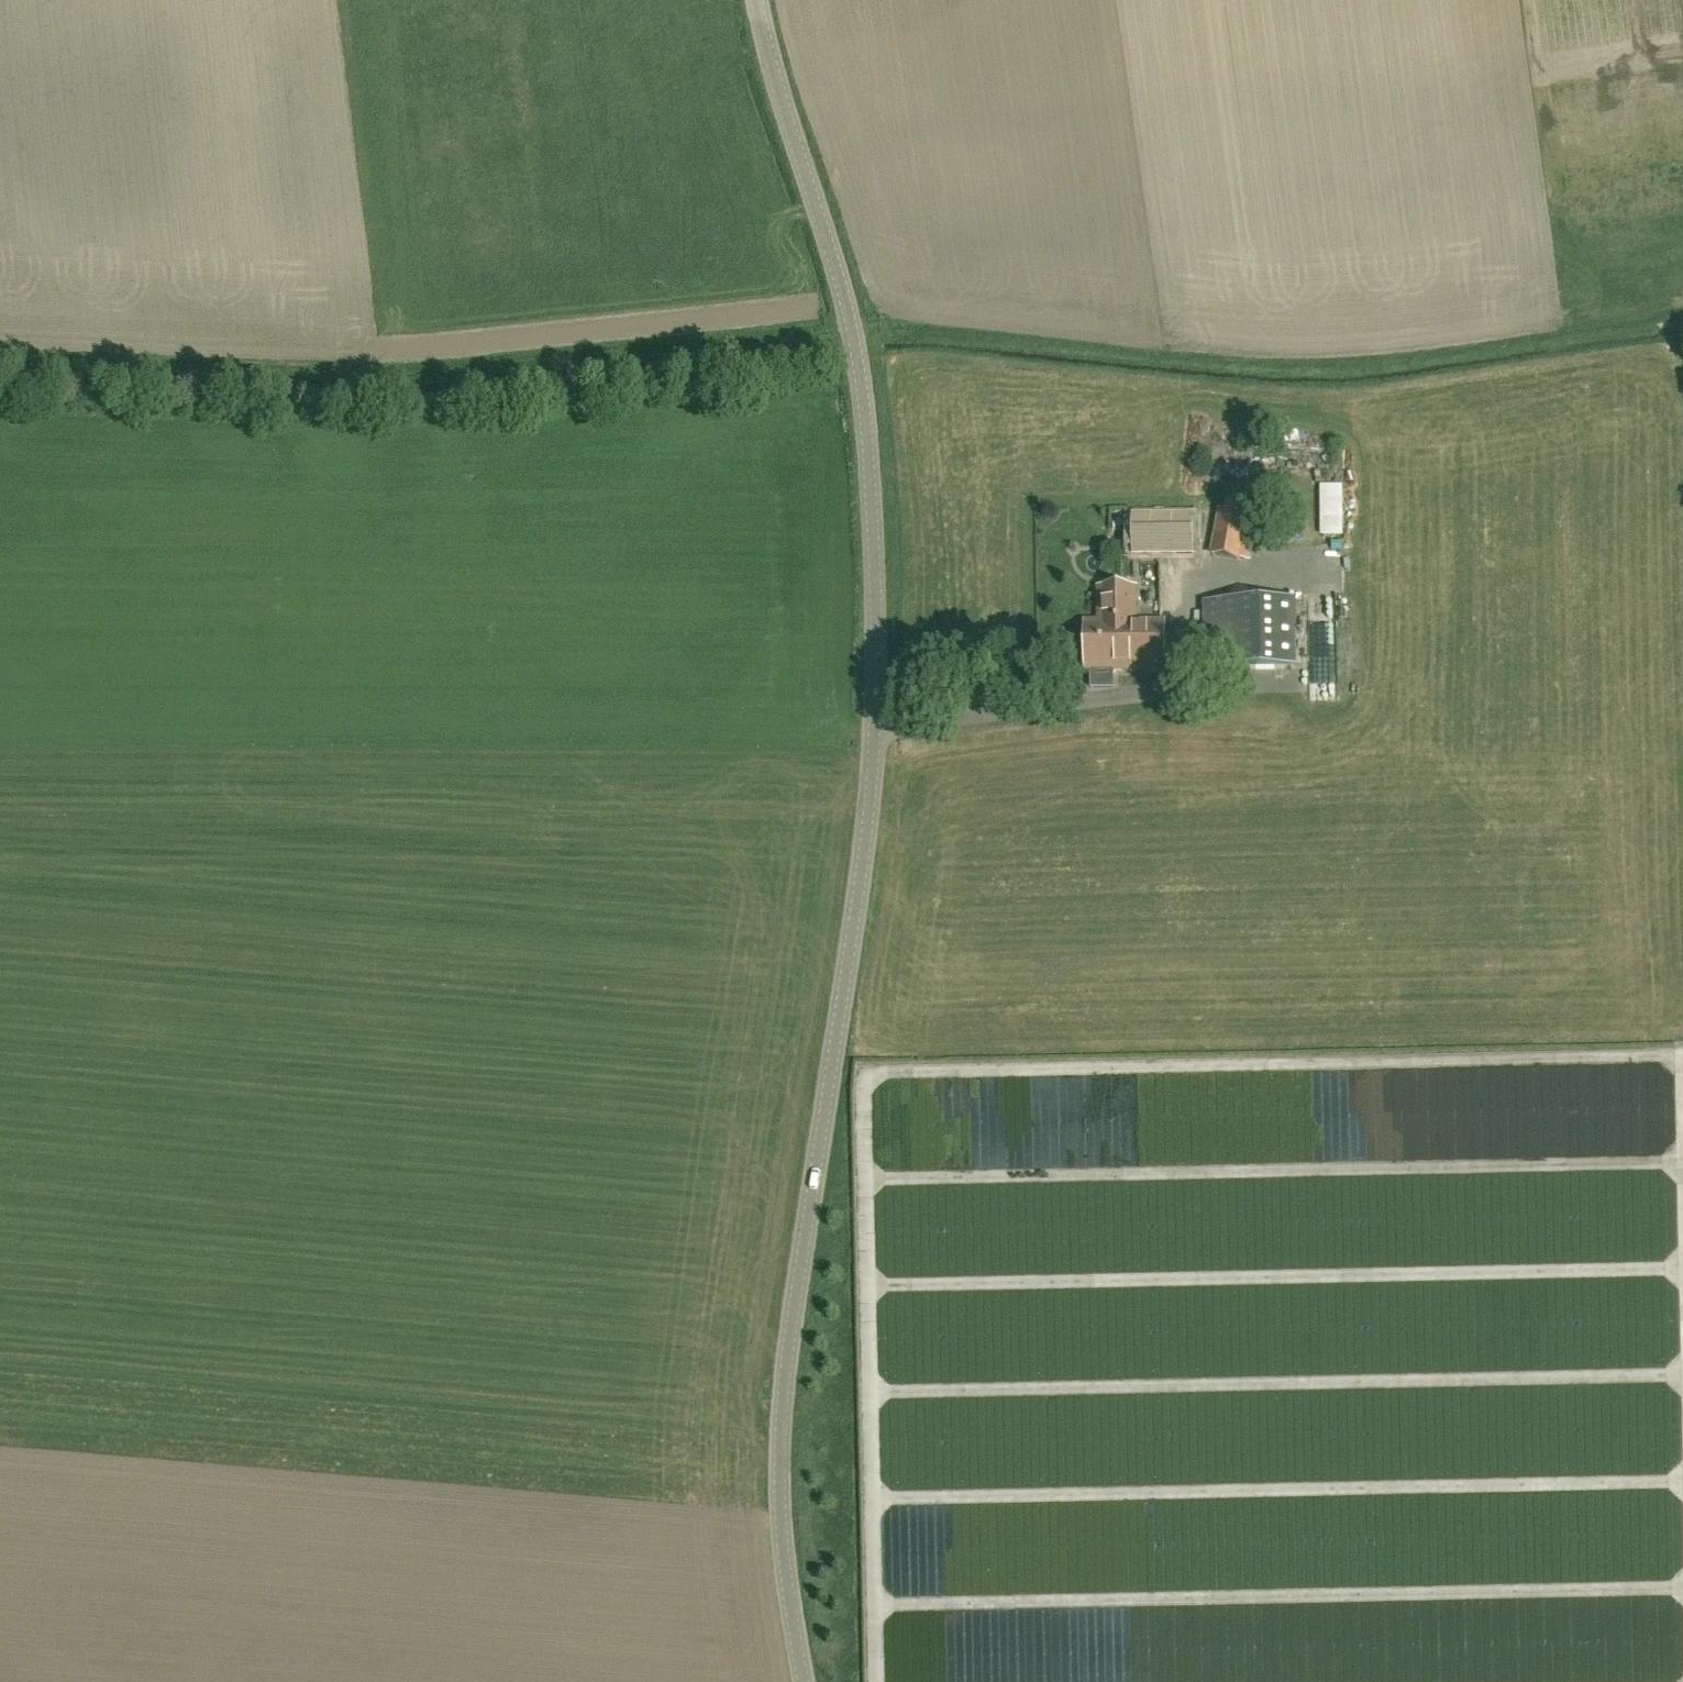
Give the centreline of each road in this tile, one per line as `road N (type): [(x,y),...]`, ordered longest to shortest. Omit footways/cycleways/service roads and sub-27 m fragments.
road 1 (tertiary): [(804,1681),(782,1541),(781,1424),(871,805),(875,554),(851,333),(755,0)]

